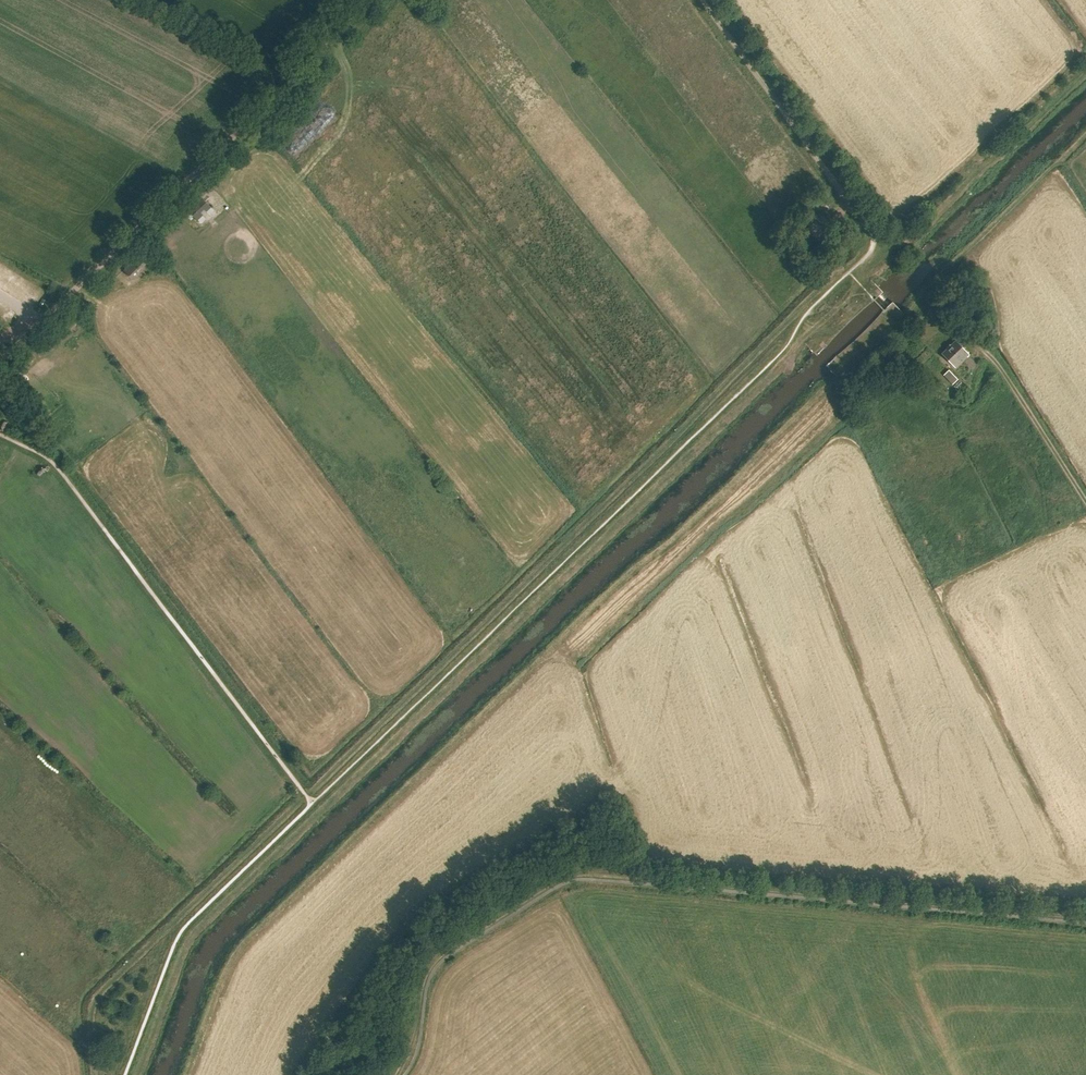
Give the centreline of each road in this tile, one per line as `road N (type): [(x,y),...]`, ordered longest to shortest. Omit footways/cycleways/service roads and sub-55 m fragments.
road 1 (track): [(395,1074),(434,959),(568,874),(1085,917)]
road 2 (unclassified): [(0,359),(371,0)]
road 3 (unclassified): [(874,236),(701,0)]
road 4 (track): [(1085,487),(966,287)]

